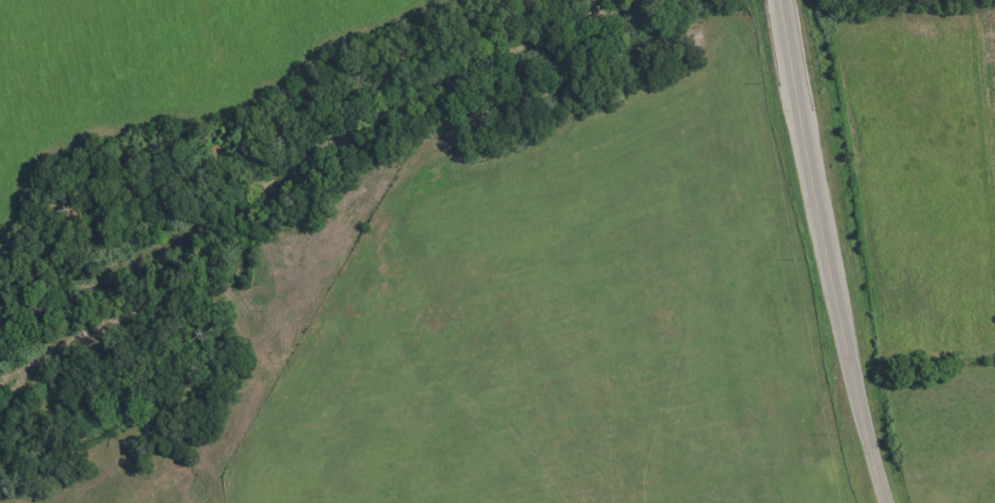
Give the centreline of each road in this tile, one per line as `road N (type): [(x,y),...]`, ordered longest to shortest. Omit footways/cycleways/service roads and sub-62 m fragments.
road 1 (secondary): [(795,0),(860,406),(887,502)]

